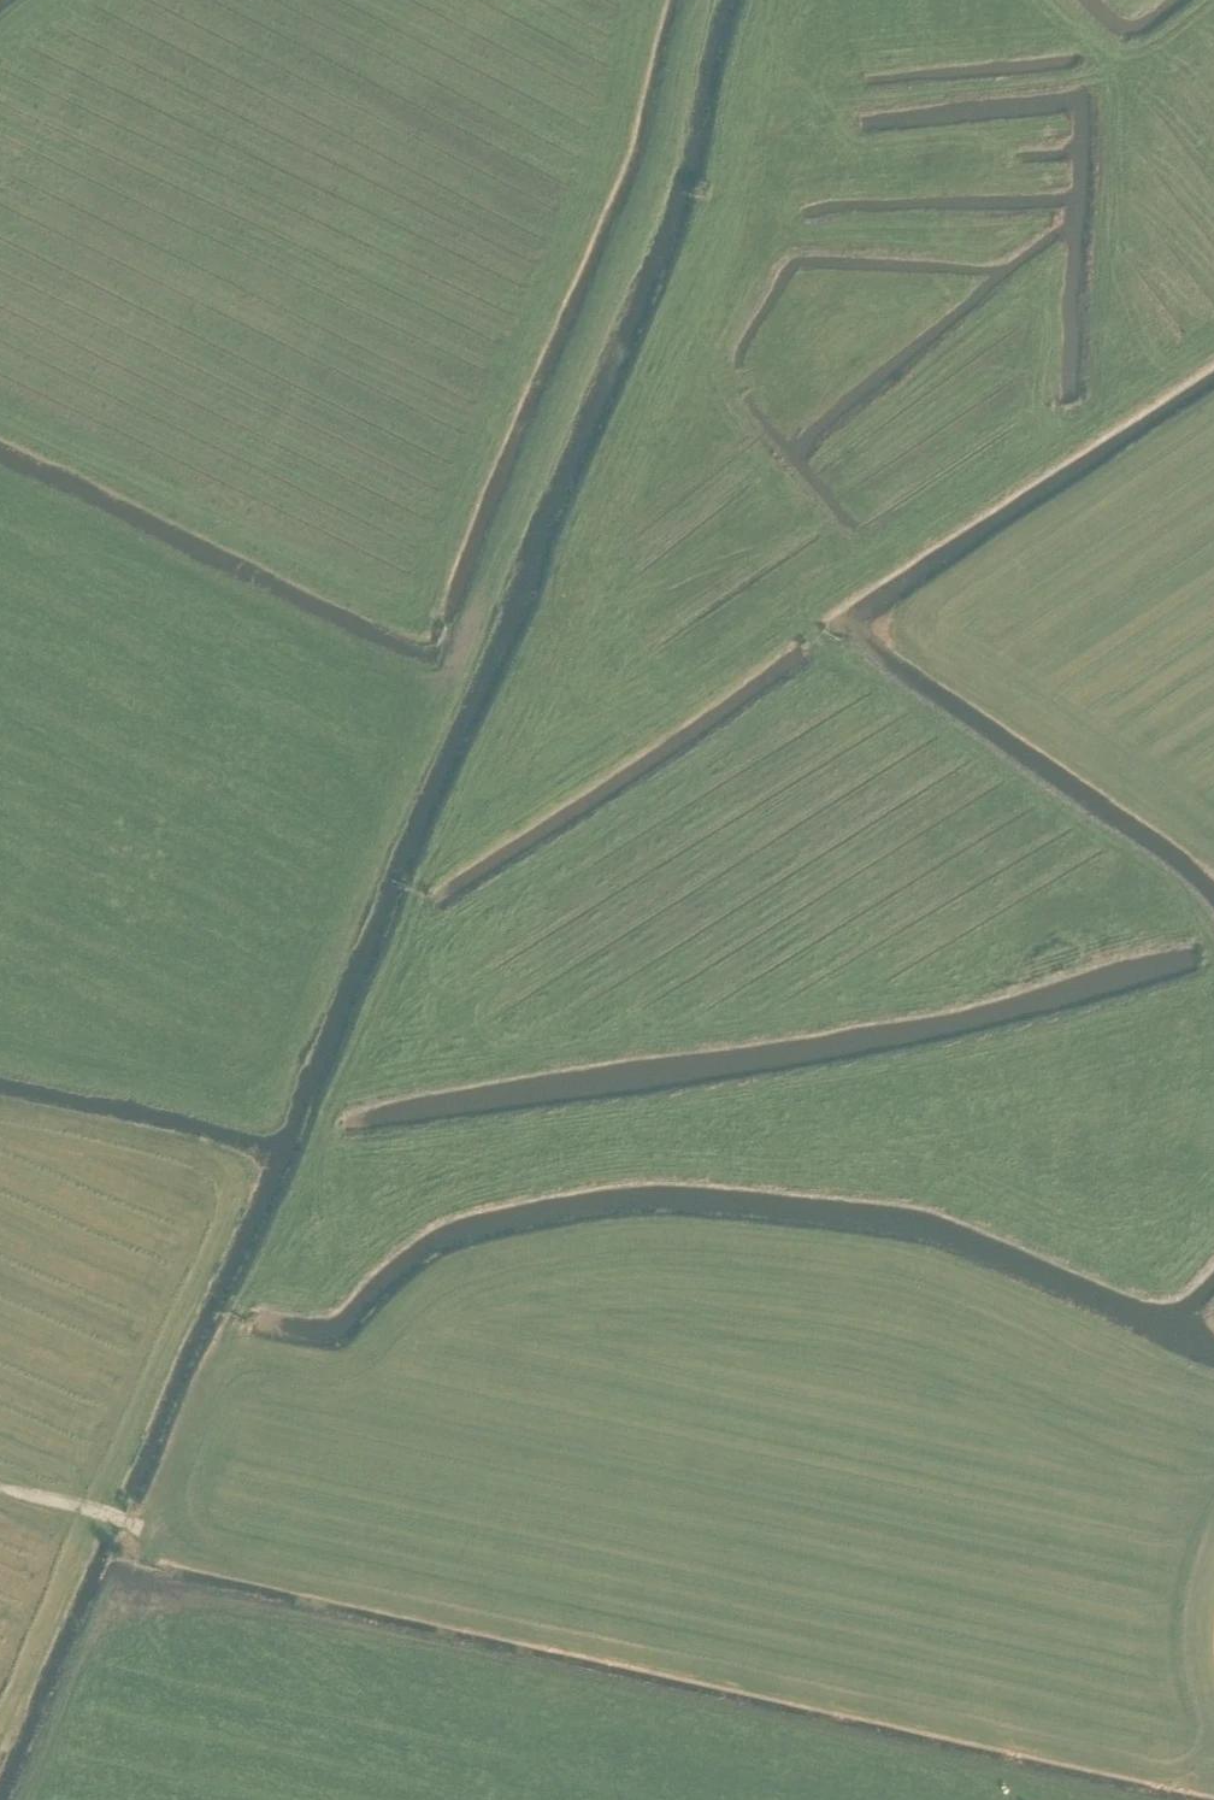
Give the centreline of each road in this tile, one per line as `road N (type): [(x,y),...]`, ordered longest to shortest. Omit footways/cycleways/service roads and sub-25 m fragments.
road 1 (track): [(0,1487),(158,1535)]

